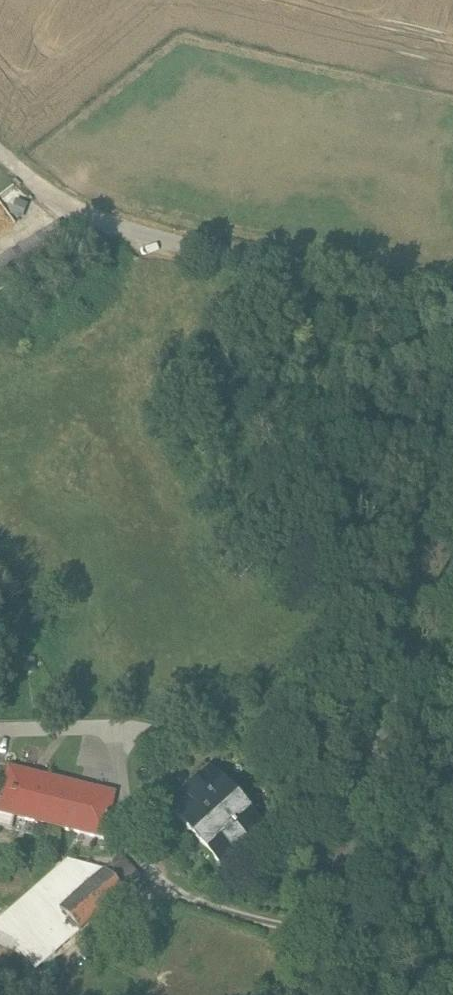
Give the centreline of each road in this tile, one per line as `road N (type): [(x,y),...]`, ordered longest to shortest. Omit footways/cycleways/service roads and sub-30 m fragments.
road 1 (unclassified): [(452,440),(326,994)]
road 2 (track): [(0,147),(81,214),(452,301)]

